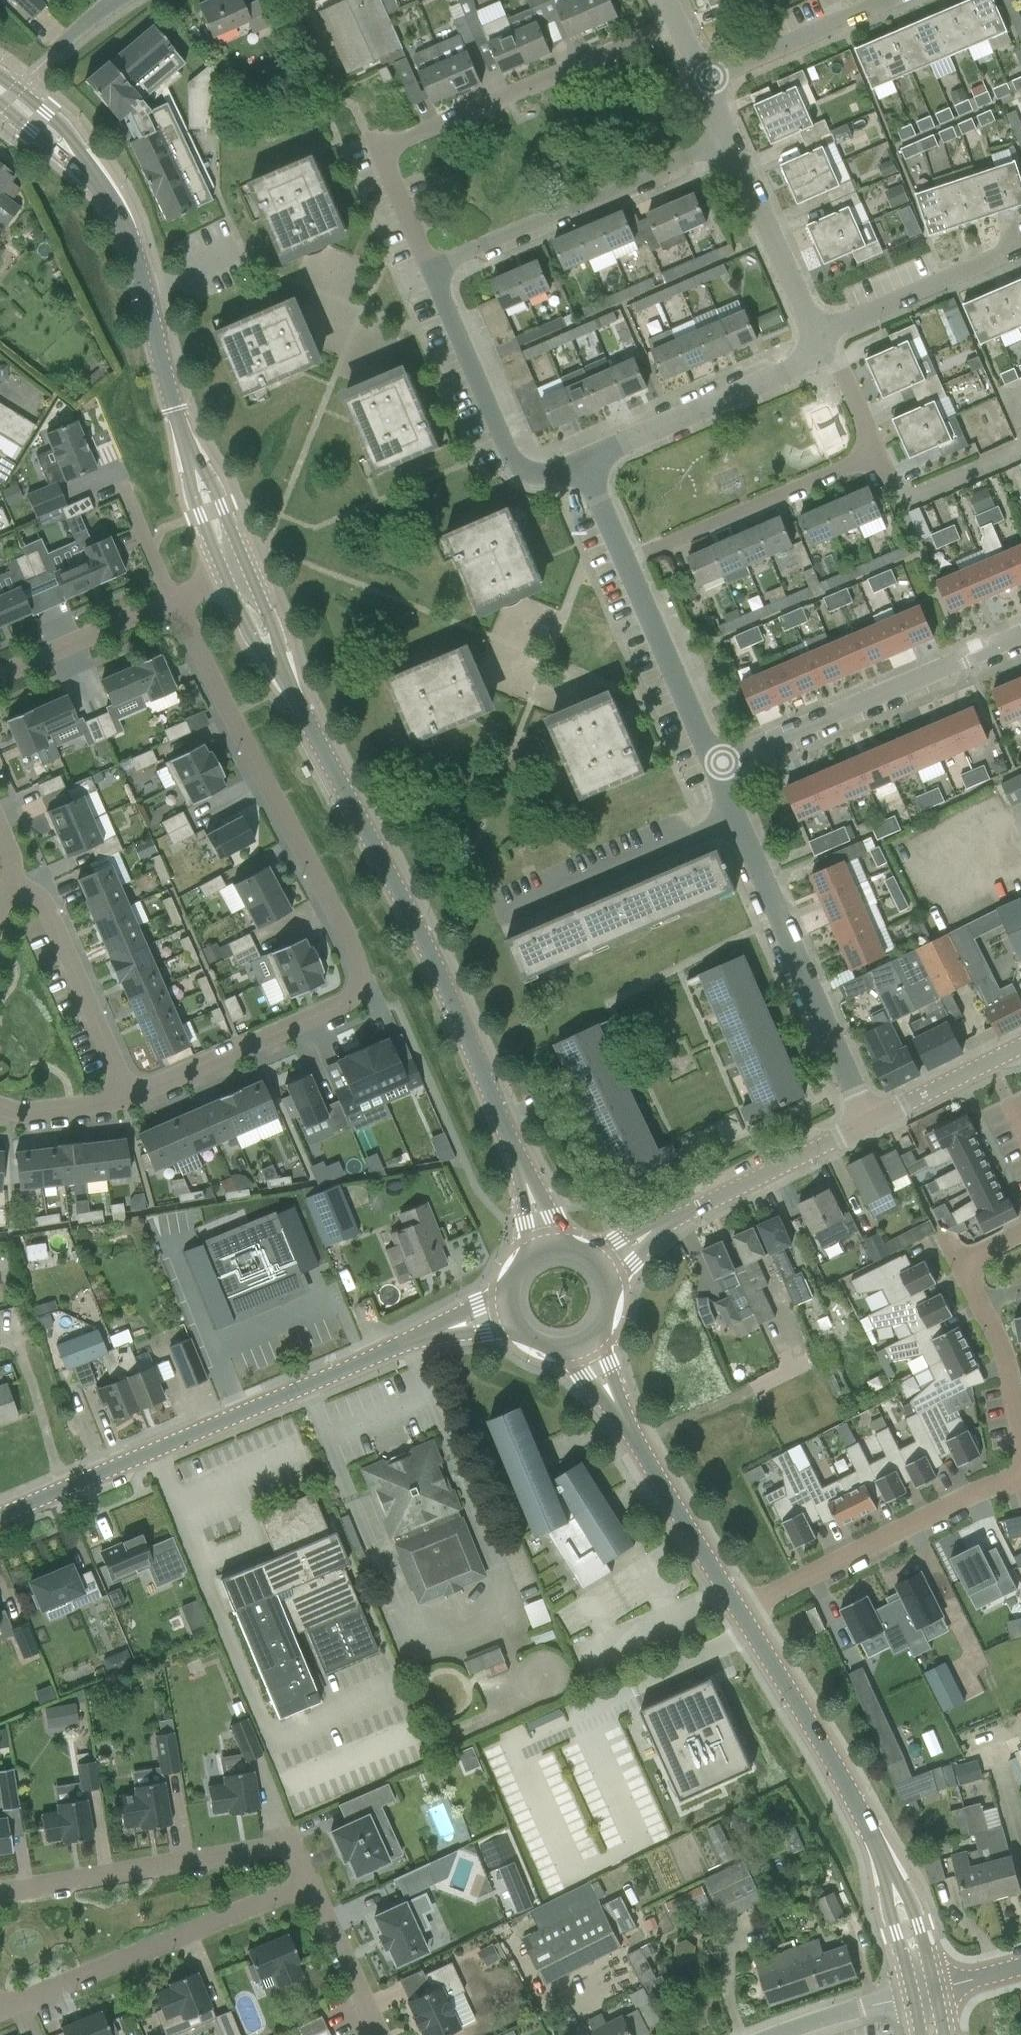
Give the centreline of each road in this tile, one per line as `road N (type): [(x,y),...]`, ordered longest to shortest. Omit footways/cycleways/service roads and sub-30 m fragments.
road 1 (residential): [(129,1097),(343,1005),(363,978),(171,600)]
road 2 (secondary): [(524,1172),(467,1023),(287,679)]
road 3 (tertiary): [(0,1515),(440,1333)]
road 4 (residential): [(434,268),(383,150),(679,21)]
road 5 (residential): [(873,1125),(739,816)]
road 6 (residential): [(0,1895),(288,1849),(309,1886)]
road 7 (residential): [(309,1886),(0,2010)]
road 8 (residential): [(717,765),(1020,638)]
road 9 (residential): [(434,268),(731,138)]
road 10 (residential): [(739,1607),(1020,1476)]
road 11 (residential): [(587,466),(548,479),(509,446),(434,268)]
road 12 (secondary): [(880,1850),(739,1607)]
road 13 (residential): [(485,932),(739,816)]
road 14 (residential): [(587,466),(798,370),(818,332)]
road 15 (residential): [(629,563),(879,451)]
road 16 (secondary): [(189,452),(131,241),(112,199)]
road 17 (residential): [(11,883),(41,896),(129,1097)]
road 18 (secondary): [(739,1607),(620,1411)]
road 19 (residential): [(717,765),(629,563)]
road 20 (residential): [(1020,245),(818,332)]
road 21 (residential): [(818,332),(731,138)]
road 22 (residential): [(707,84),(890,0)]
road 23 (tertiary): [(700,1208),(873,1125)]
road 24 (residential): [(0,674),(171,600)]
road 25 (residential): [(965,1264),(1009,1358),(1020,1437)]
road 26 (secondary): [(112,199),(73,140),(0,78)]
road 27 (tertiary): [(873,1125),(1020,1049)]
road 28 (residential): [(309,1886),(379,2034)]
road 29 (secondary): [(937,1989),(904,1881),(880,1850)]
road 30 (secondary): [(880,1850),(914,1996)]
road 31 (secondary): [(0,103),(112,199)]
road 32 (residential): [(779,2034),(914,1996)]
road 33 (residential): [(879,451),(818,332)]
road 34 (secondary): [(189,452),(201,516),(227,578)]
road 35 (residential): [(0,1107),(25,1114),(129,1097)]
road 36 (secondary): [(249,567),(189,452)]
road 37 (residential): [(171,600),(124,488)]

